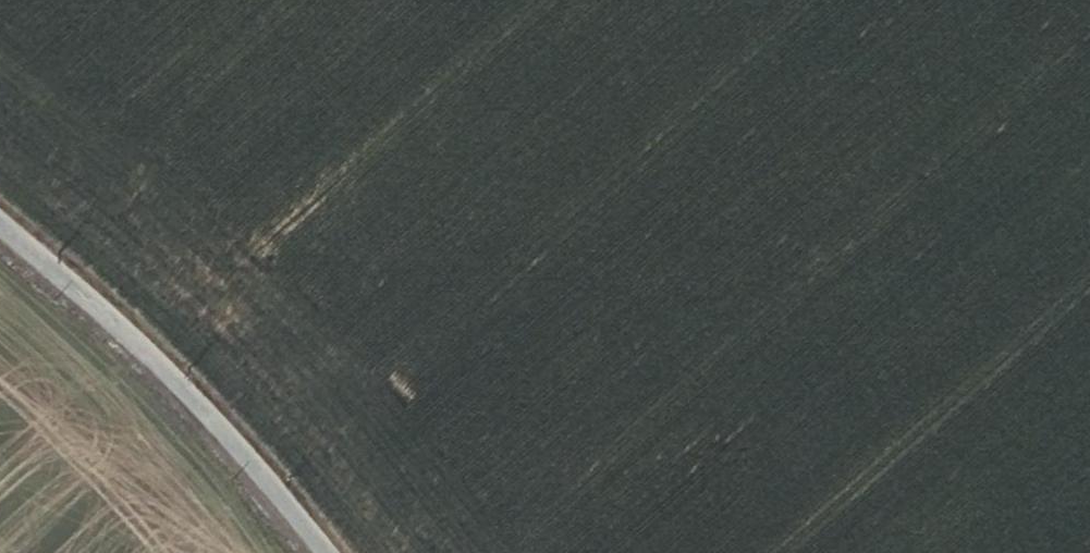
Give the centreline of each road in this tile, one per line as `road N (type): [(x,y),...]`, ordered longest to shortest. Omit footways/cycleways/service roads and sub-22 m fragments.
road 1 (unclassified): [(0,231),(181,387),(319,552)]

